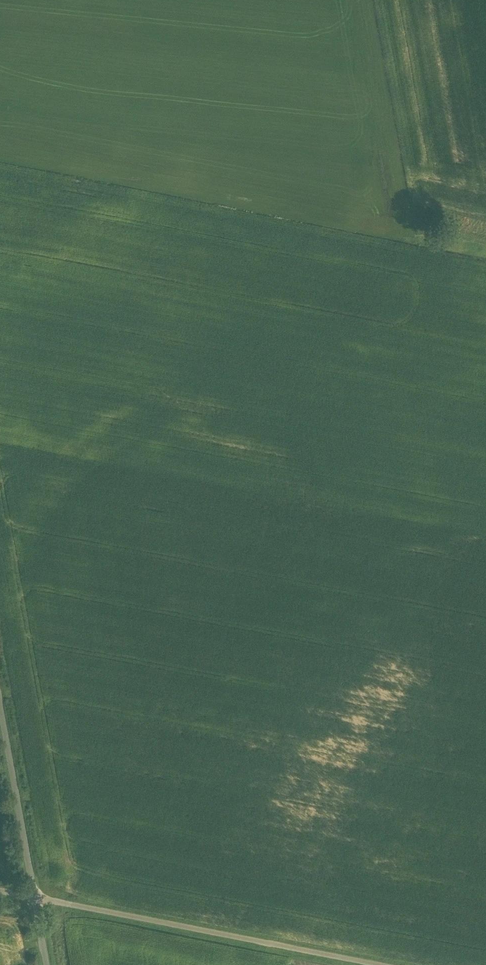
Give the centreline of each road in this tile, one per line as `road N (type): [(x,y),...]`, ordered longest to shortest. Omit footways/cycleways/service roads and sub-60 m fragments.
road 1 (unclassified): [(36,896),(379,964)]
road 2 (unclassified): [(0,699),(36,896)]

